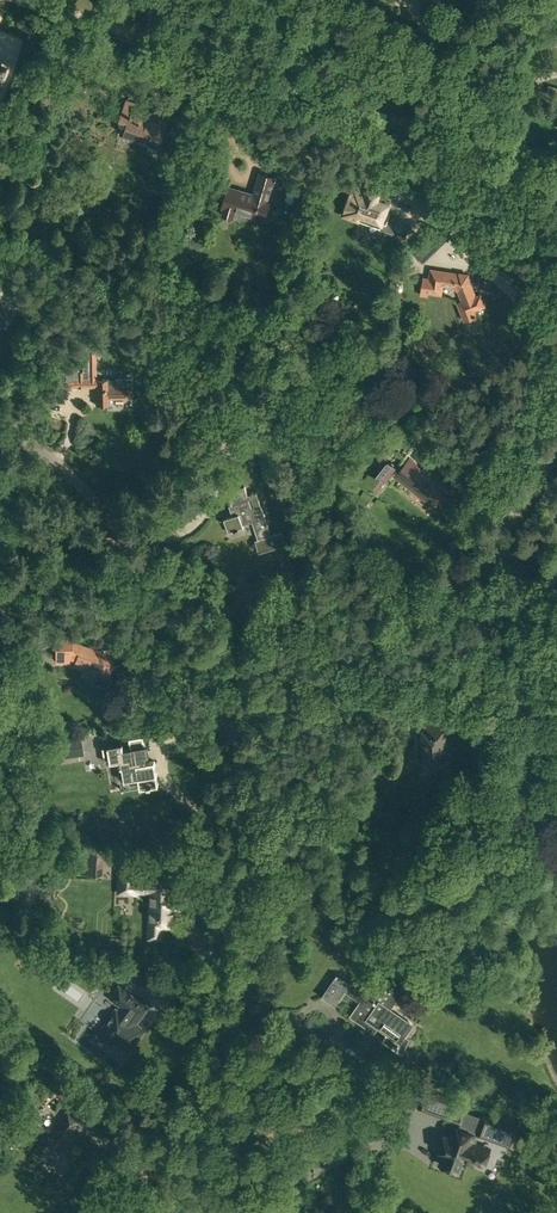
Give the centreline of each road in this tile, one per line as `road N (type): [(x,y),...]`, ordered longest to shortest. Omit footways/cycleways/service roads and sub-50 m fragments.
road 1 (track): [(556,157),(314,99),(37,0)]
road 2 (residential): [(114,1212),(258,995),(267,883),(241,742)]
road 3 (residential): [(217,676),(139,542),(0,400)]
road 4 (residential): [(496,540),(438,591),(351,648),(266,684)]
road 5 (residential): [(472,139),(548,245)]
road 6 (residential): [(556,434),(496,540)]

